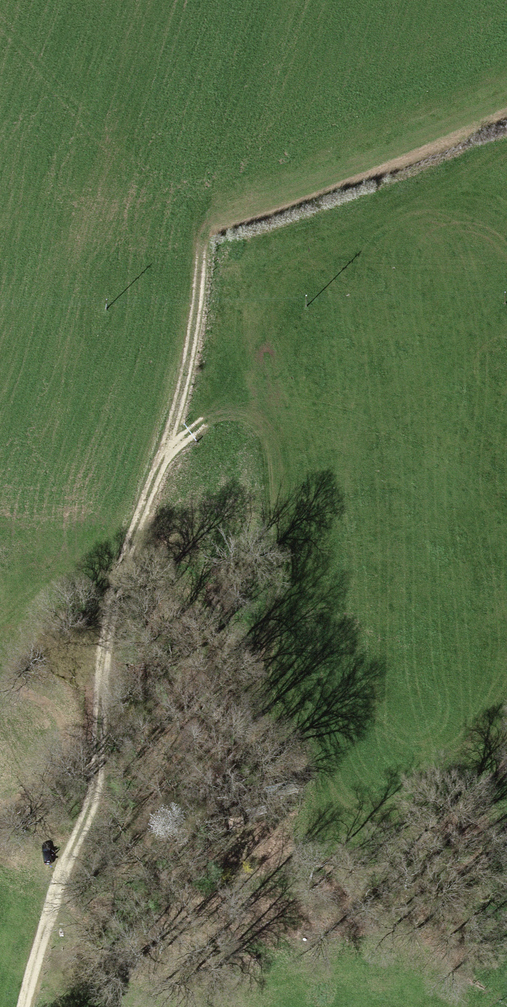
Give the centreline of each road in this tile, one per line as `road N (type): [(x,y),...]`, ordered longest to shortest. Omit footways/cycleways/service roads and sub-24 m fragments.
road 1 (track): [(205,247),(168,431),(104,616),(102,704),(25,1006)]
road 2 (track): [(236,768),(271,620),(286,494),(279,444),(256,420),(238,415),(193,432),(155,467)]

